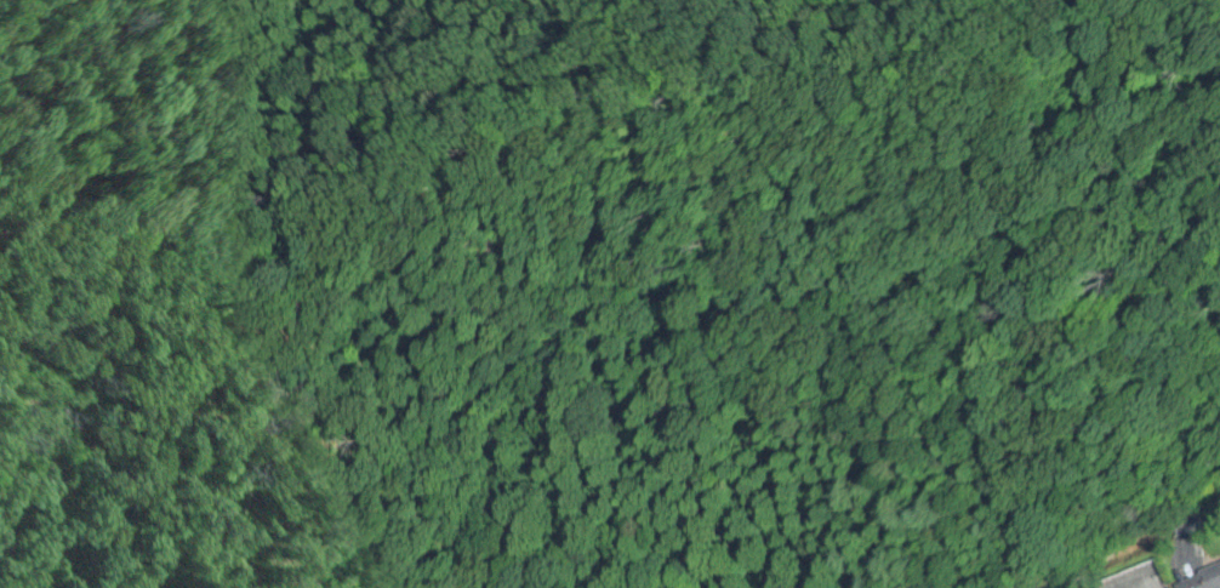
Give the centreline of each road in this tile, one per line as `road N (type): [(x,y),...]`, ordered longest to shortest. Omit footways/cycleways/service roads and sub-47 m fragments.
road 1 (residential): [(1070,587),(1116,540),(1219,495)]

